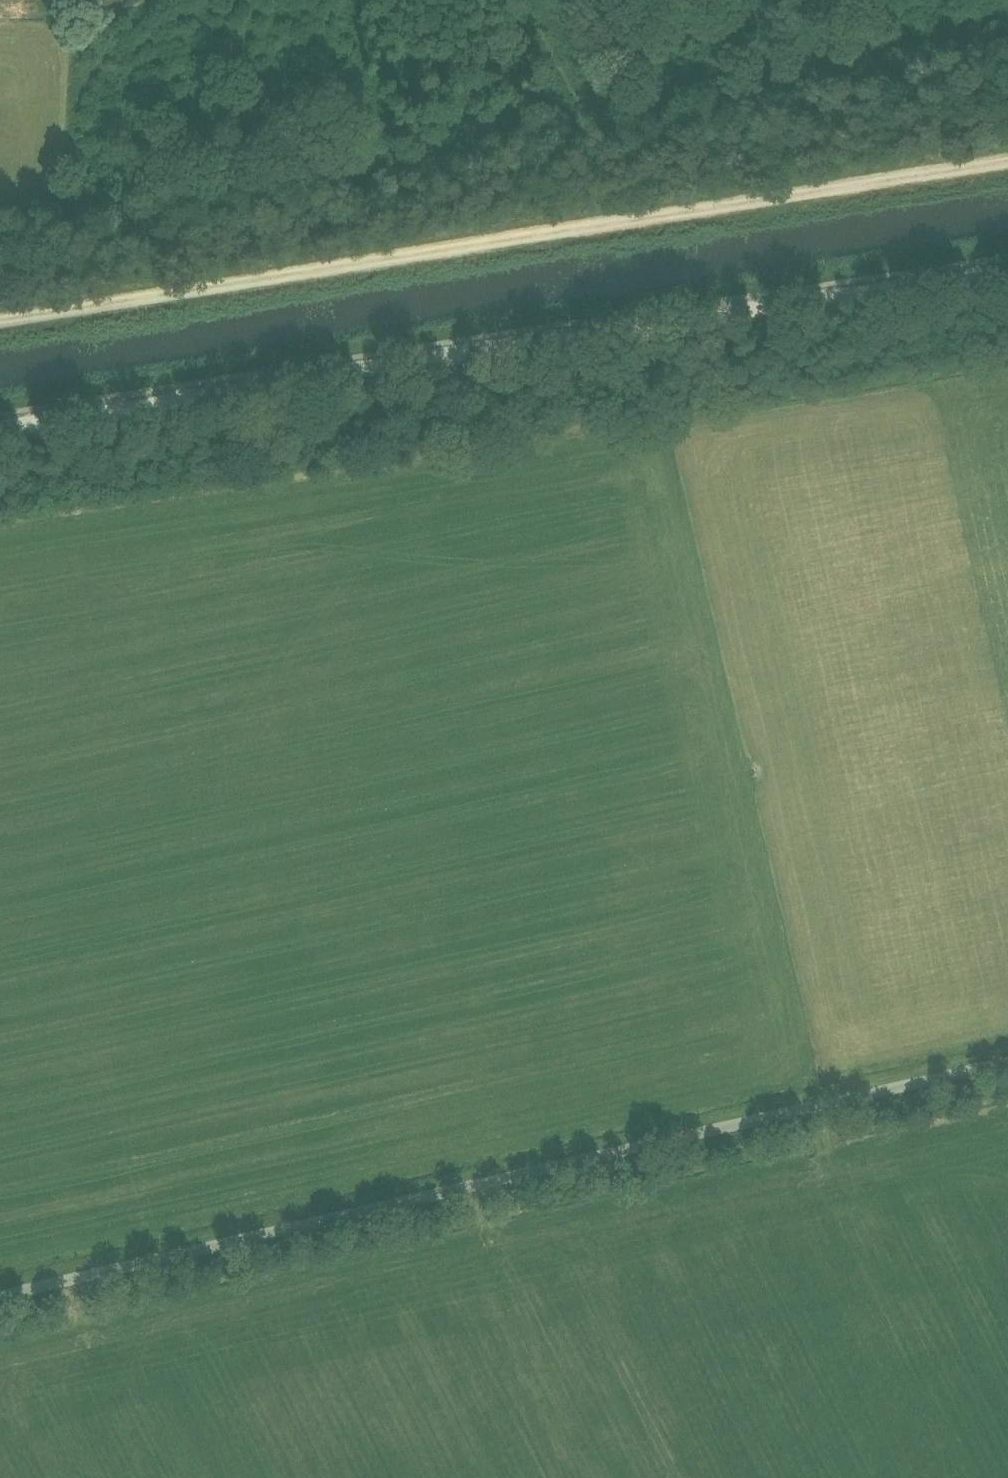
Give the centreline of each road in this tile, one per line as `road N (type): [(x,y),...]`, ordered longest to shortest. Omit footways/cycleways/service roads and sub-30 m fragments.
road 1 (unclassified): [(0,1297),(1007,1061)]
road 2 (track): [(0,428),(1007,263)]
road 3 (track): [(0,317),(1007,158)]

